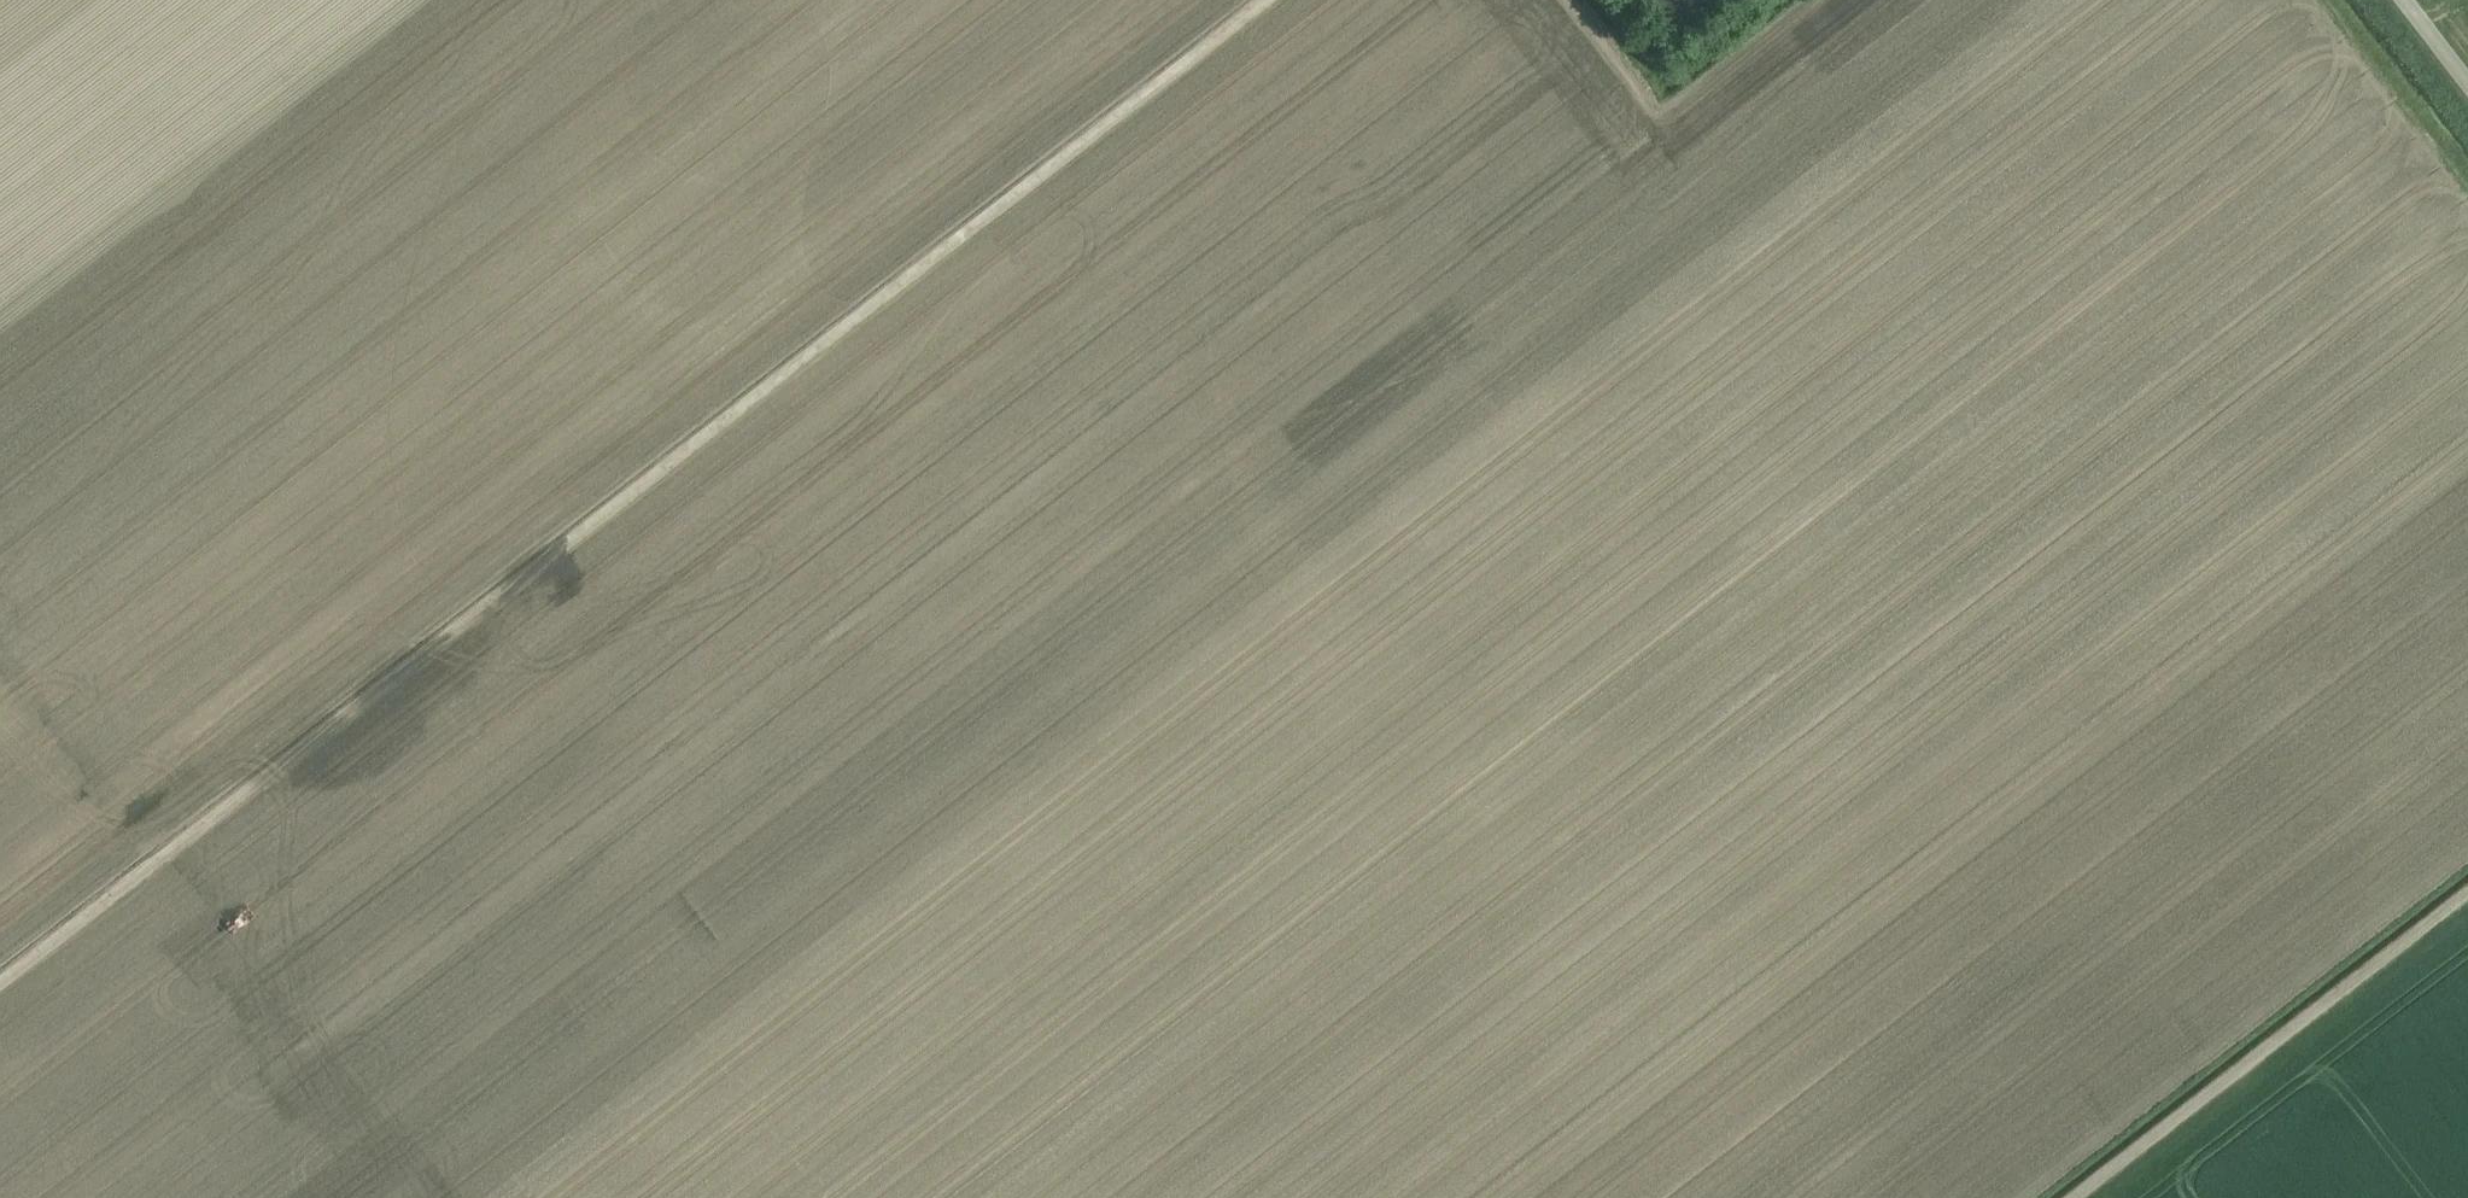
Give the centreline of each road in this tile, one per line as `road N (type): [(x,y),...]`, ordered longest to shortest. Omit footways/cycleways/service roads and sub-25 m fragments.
road 1 (unclassified): [(2467,125),(2370,0)]

